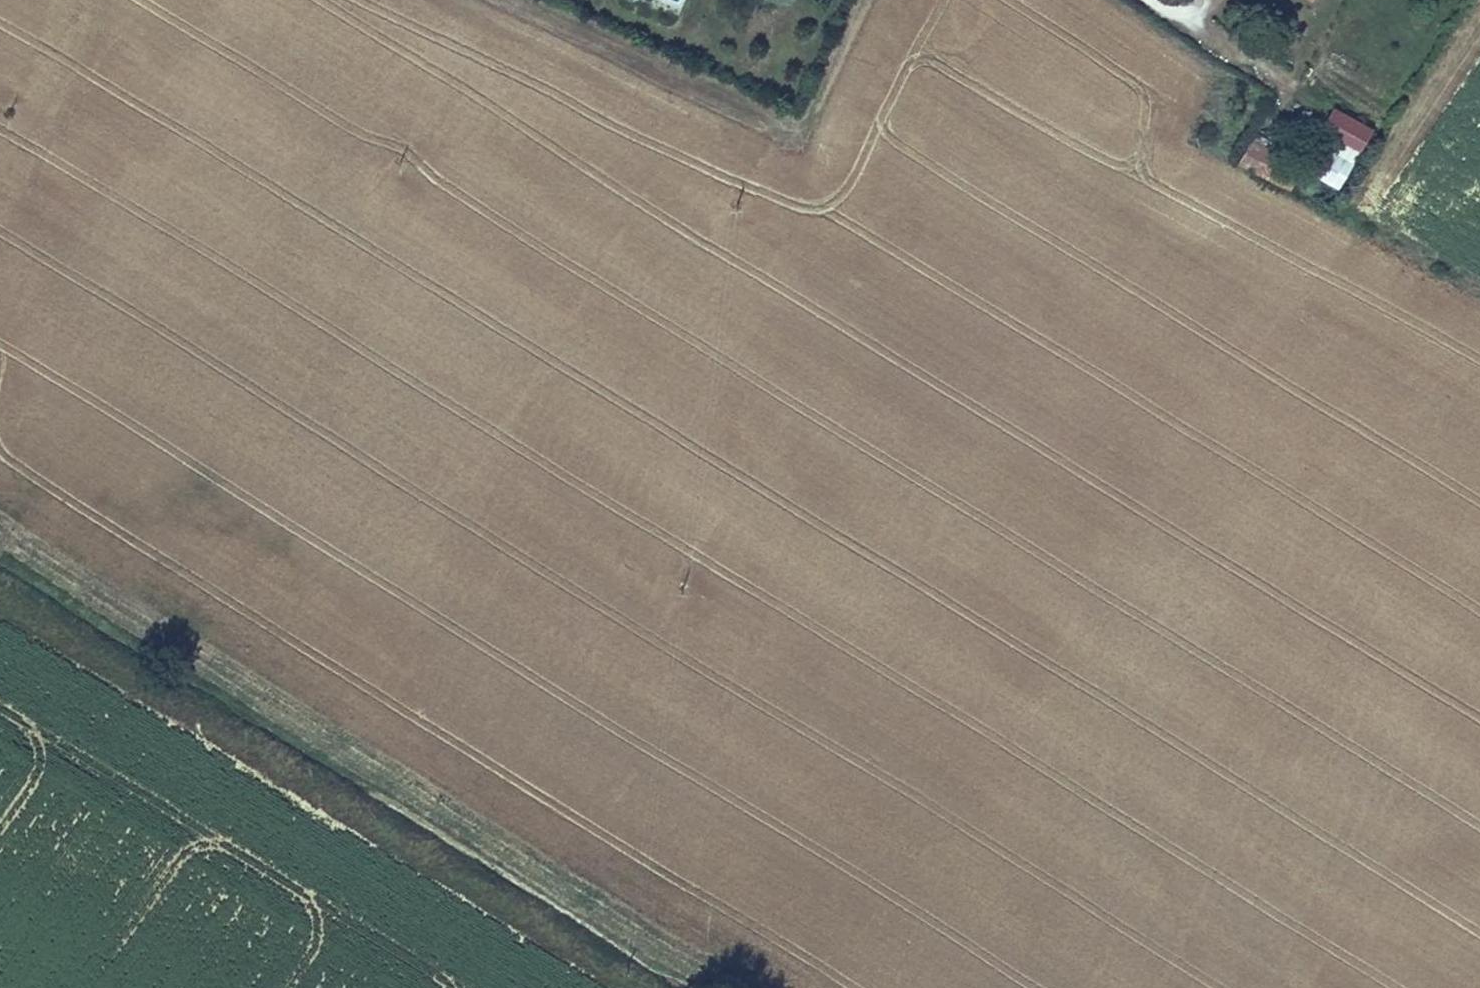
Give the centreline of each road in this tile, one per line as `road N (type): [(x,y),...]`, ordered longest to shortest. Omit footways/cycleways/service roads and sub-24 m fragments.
road 1 (residential): [(1157,0),(1284,84)]

